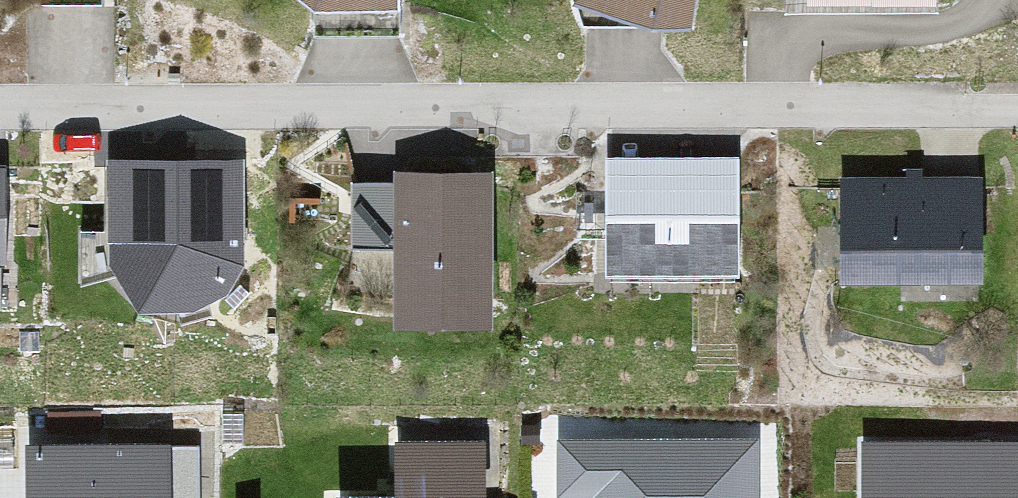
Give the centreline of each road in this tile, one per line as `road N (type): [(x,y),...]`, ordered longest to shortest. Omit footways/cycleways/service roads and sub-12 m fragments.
road 1 (residential): [(1017,113),(0,102)]

